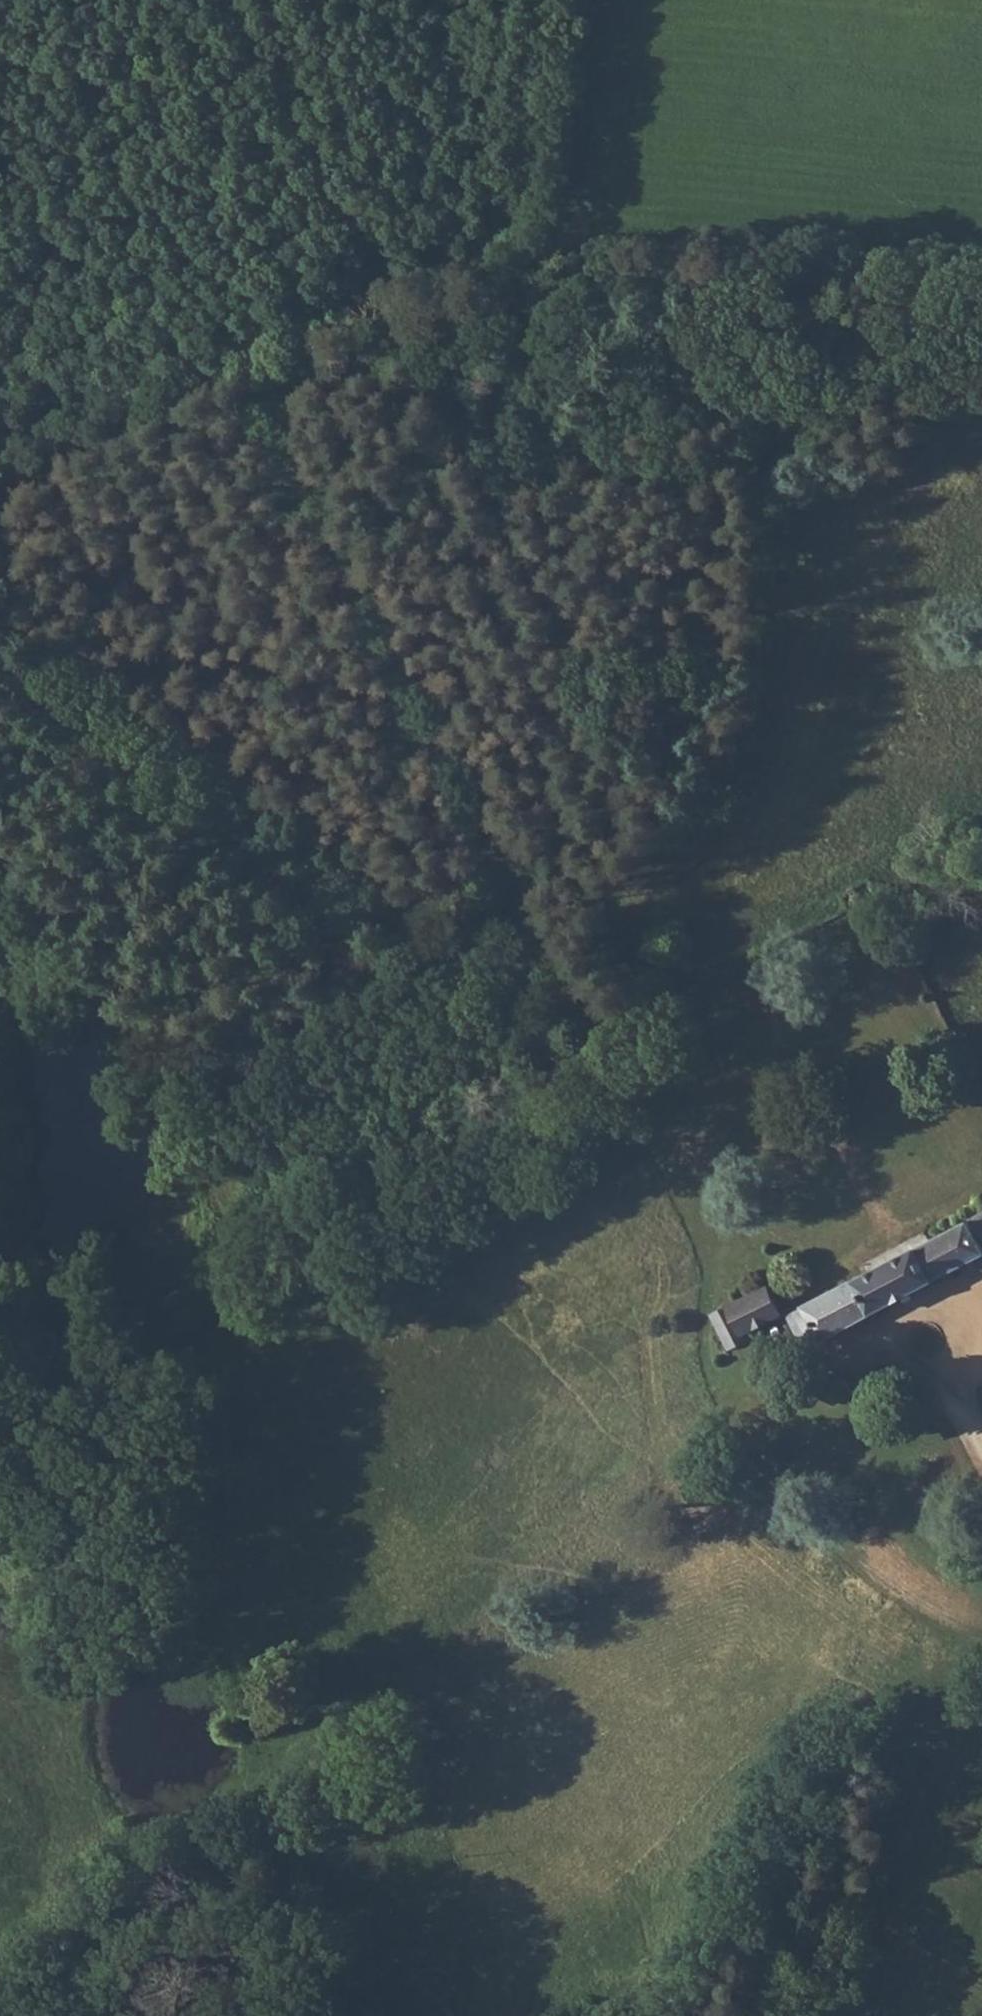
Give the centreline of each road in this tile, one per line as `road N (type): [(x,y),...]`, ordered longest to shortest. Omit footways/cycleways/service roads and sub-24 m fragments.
road 1 (track): [(0,1404),(180,1286),(770,1005),(876,1217)]
road 2 (track): [(152,0),(0,410)]

